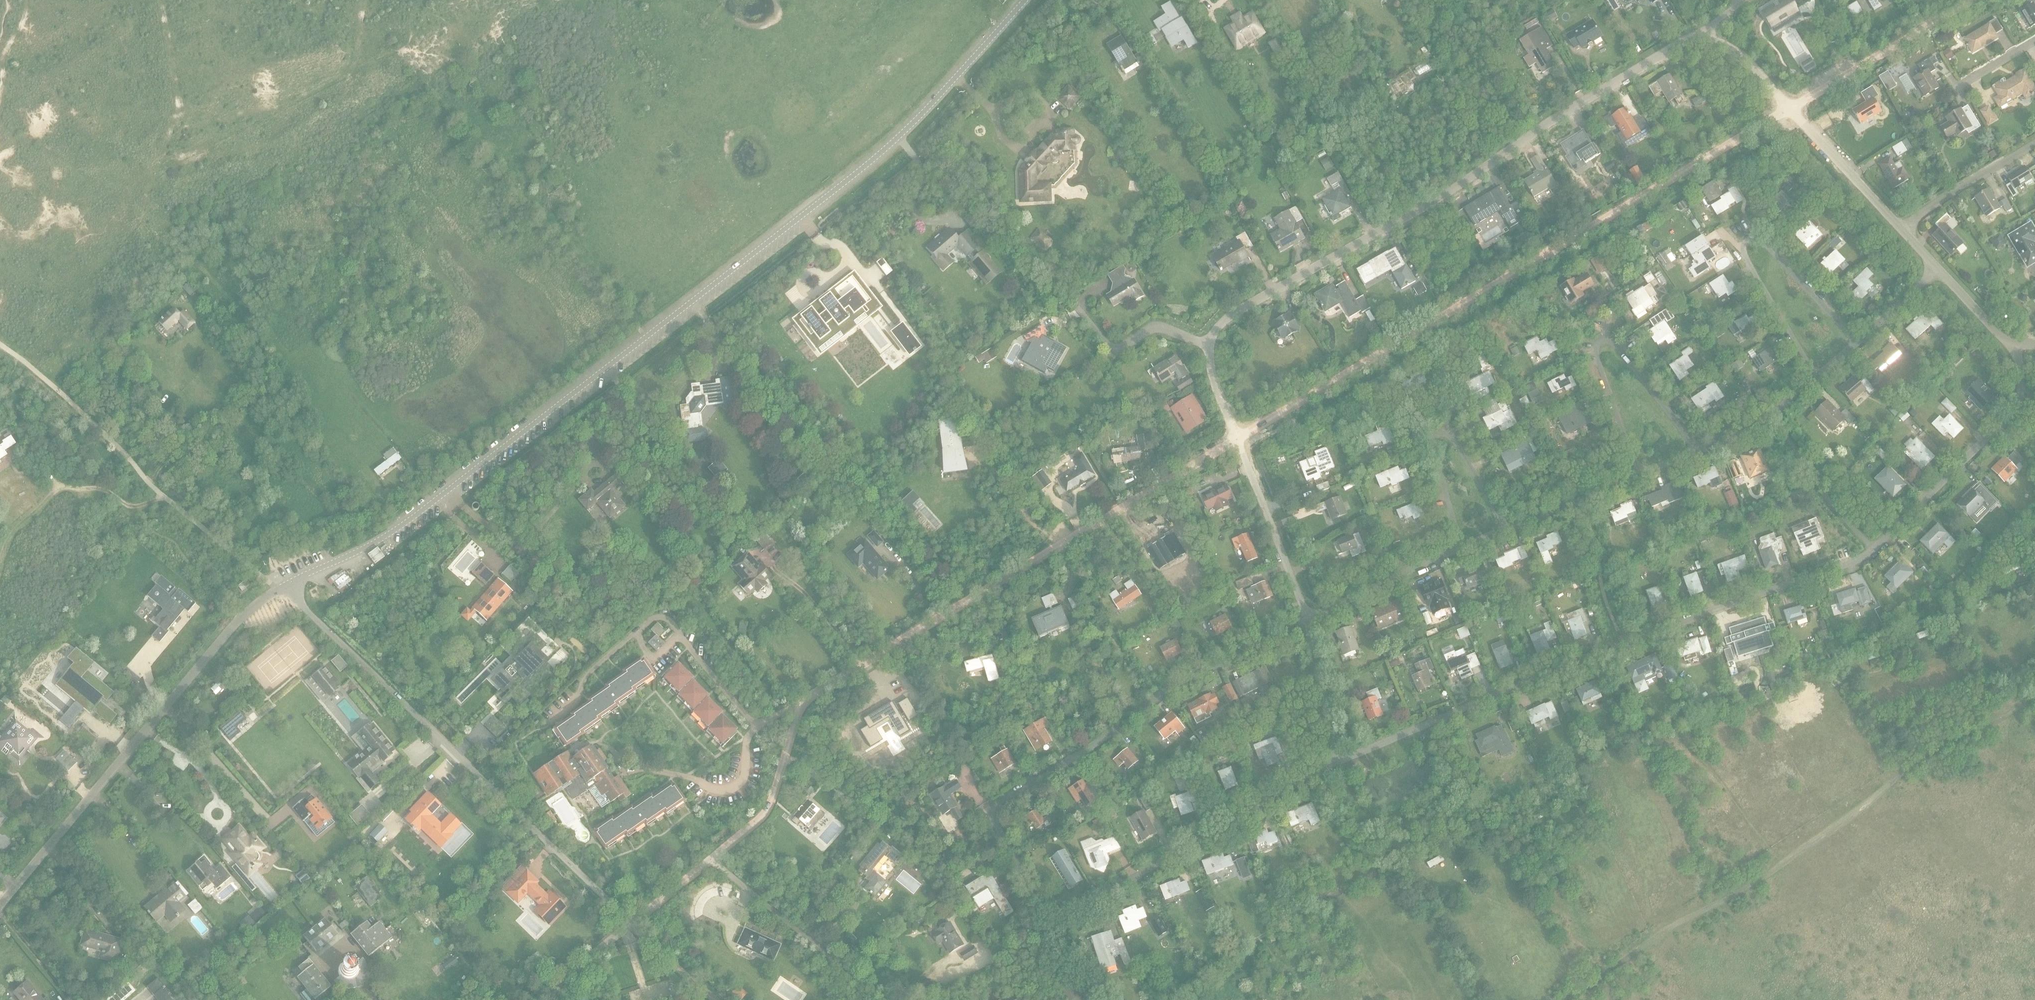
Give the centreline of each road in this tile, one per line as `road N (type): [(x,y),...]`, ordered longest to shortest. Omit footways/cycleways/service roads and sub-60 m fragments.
road 1 (residential): [(291,582),(407,521),(858,171),(1025,0)]
road 2 (residential): [(1337,763),(1872,550),(2006,414),(2018,395),(2014,351)]
road 3 (residential): [(1304,624),(1169,695),(990,805),(984,823),(1042,922),(1057,921),(1337,763)]
road 4 (residential): [(1236,438),(1791,109)]
road 5 (residential): [(1206,345),(1238,310),(1438,198),(1705,30)]
road 6 (track): [(1562,999),(1906,773),(2034,701)]
road 7 (residential): [(799,711),(817,692),(1236,438)]
road 8 (unclassified): [(626,926),(308,612),(291,582)]
road 9 (residential): [(0,903),(236,623),(291,582)]
road 10 (residential): [(799,711),(756,728),(663,617),(646,622),(590,671),(579,699)]
road 11 (residential): [(1856,342),(1765,245),(1747,240),(1751,267),(1817,377)]
road 12 (residential): [(1636,477),(1597,358),(1603,340),(1619,349),(1697,452)]
road 13 (residential): [(1504,530),(1455,441),(1439,434),(1434,450),(1462,547)]
road 14 (residential): [(875,999),(710,859)]
road 15 (residential): [(1791,109),(1972,0)]
road 16 (residential): [(1236,438),(1304,624)]
road 17 (residential): [(710,859),(768,807),(799,711)]
road 18 (residential): [(1462,547),(1304,624)]
road 19 (residential): [(1791,109),(1899,228)]
road 20 (residential): [(1899,228),(2034,147)]
road 21 (residential): [(1206,345),(1154,328),(1113,348),(1077,309)]
road 22 (residential): [(1817,377),(1765,424),(1697,452)]
road 23 (residential): [(1337,763),(1304,624)]
road 24 (residential): [(1636,477),(1504,530)]

